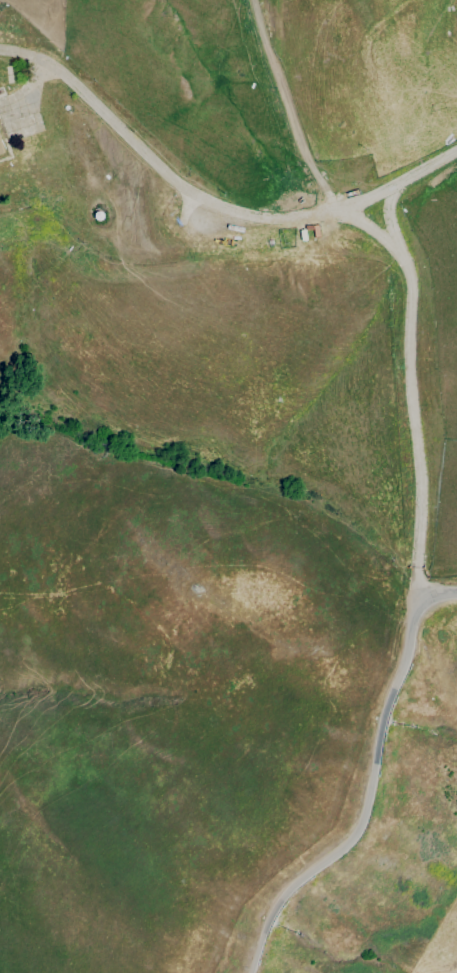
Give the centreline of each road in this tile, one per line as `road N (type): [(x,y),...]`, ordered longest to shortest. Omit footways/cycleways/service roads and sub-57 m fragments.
road 1 (residential): [(0,50),(42,61),(192,196),(224,210),(253,219),(343,213),(398,183)]
road 2 (tertiary): [(252,972),(276,909),(354,839),(369,810),(385,709),(418,603),(456,594)]
road 3 (residential): [(418,603),(407,272),(392,247),(343,213)]
road 4 (track): [(343,213),(306,161),(252,0)]

